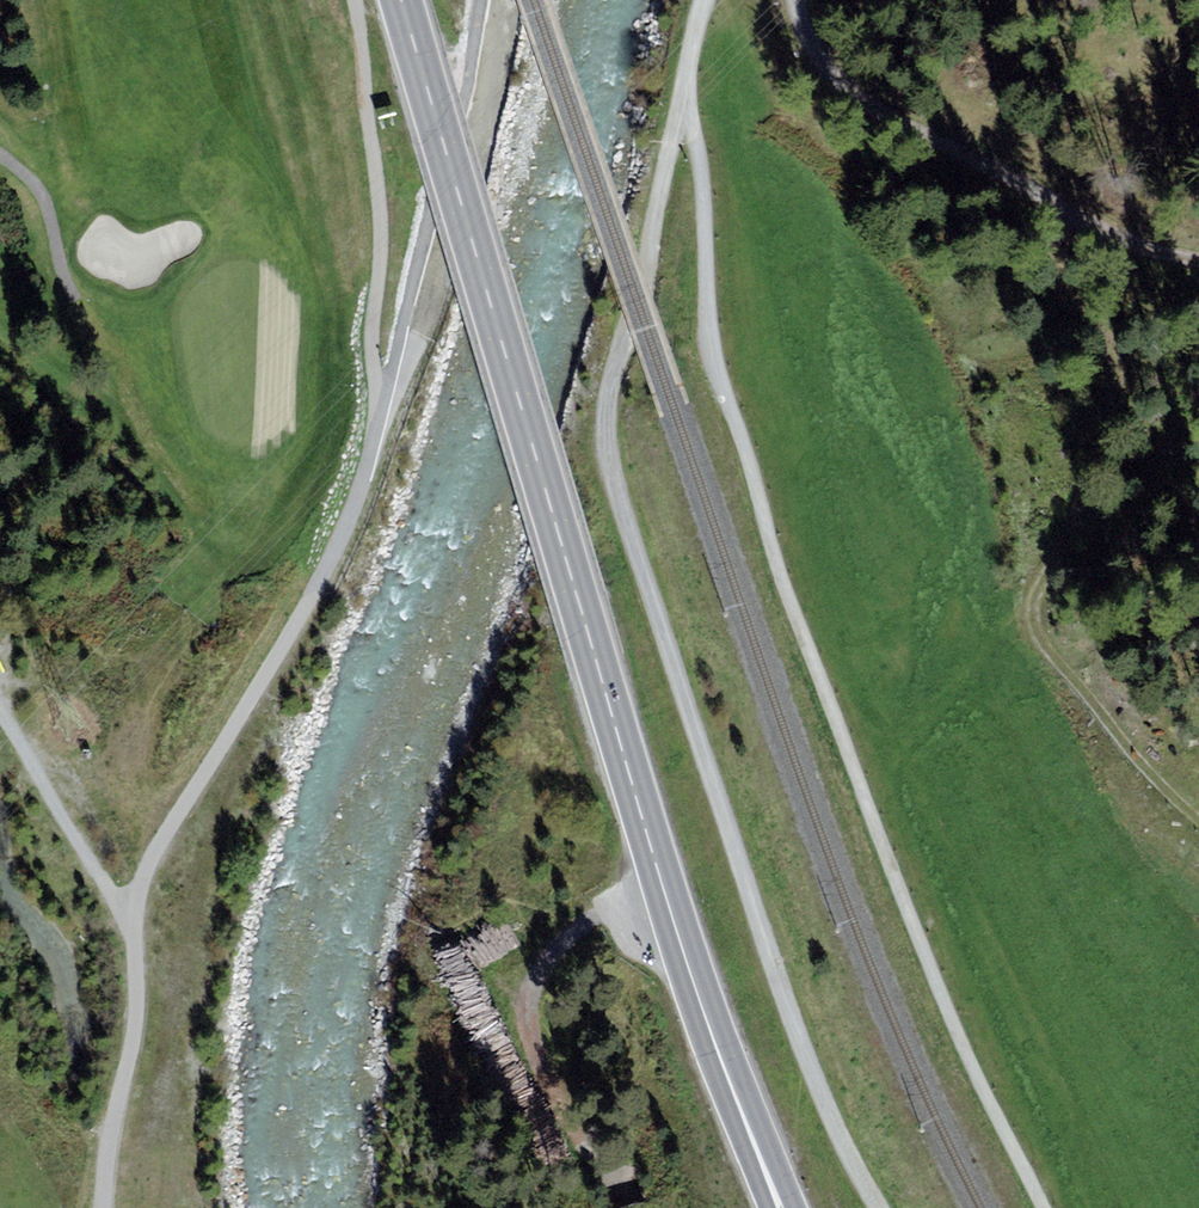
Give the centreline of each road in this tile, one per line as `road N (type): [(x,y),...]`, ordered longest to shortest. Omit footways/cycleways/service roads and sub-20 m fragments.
road 1 (primary): [(402,0),(664,888),(781,1207)]
road 2 (track): [(678,119),(692,133),(700,165),(714,353),(789,598),(986,1092),(1043,1207)]
road 3 (track): [(678,119),(613,384),(616,479),(801,1042),(880,1207)]
road 4 (track): [(1040,206),(1050,273),(1104,353),(1112,407),(1068,540),(1032,604),(1034,624),(1110,727),(1198,821)]
road 5 (track): [(377,434),(330,564),(164,837),(128,925)]
road 6 (track): [(1198,257),(1040,206),(876,112),(816,56),(795,0)]
road 7 (track): [(480,0),(464,97),(377,434)]
road 8 (track): [(128,925),(133,1042),(99,1207)]
road 9 (track): [(128,925),(0,712)]
road 10 (track): [(704,0),(678,119)]

